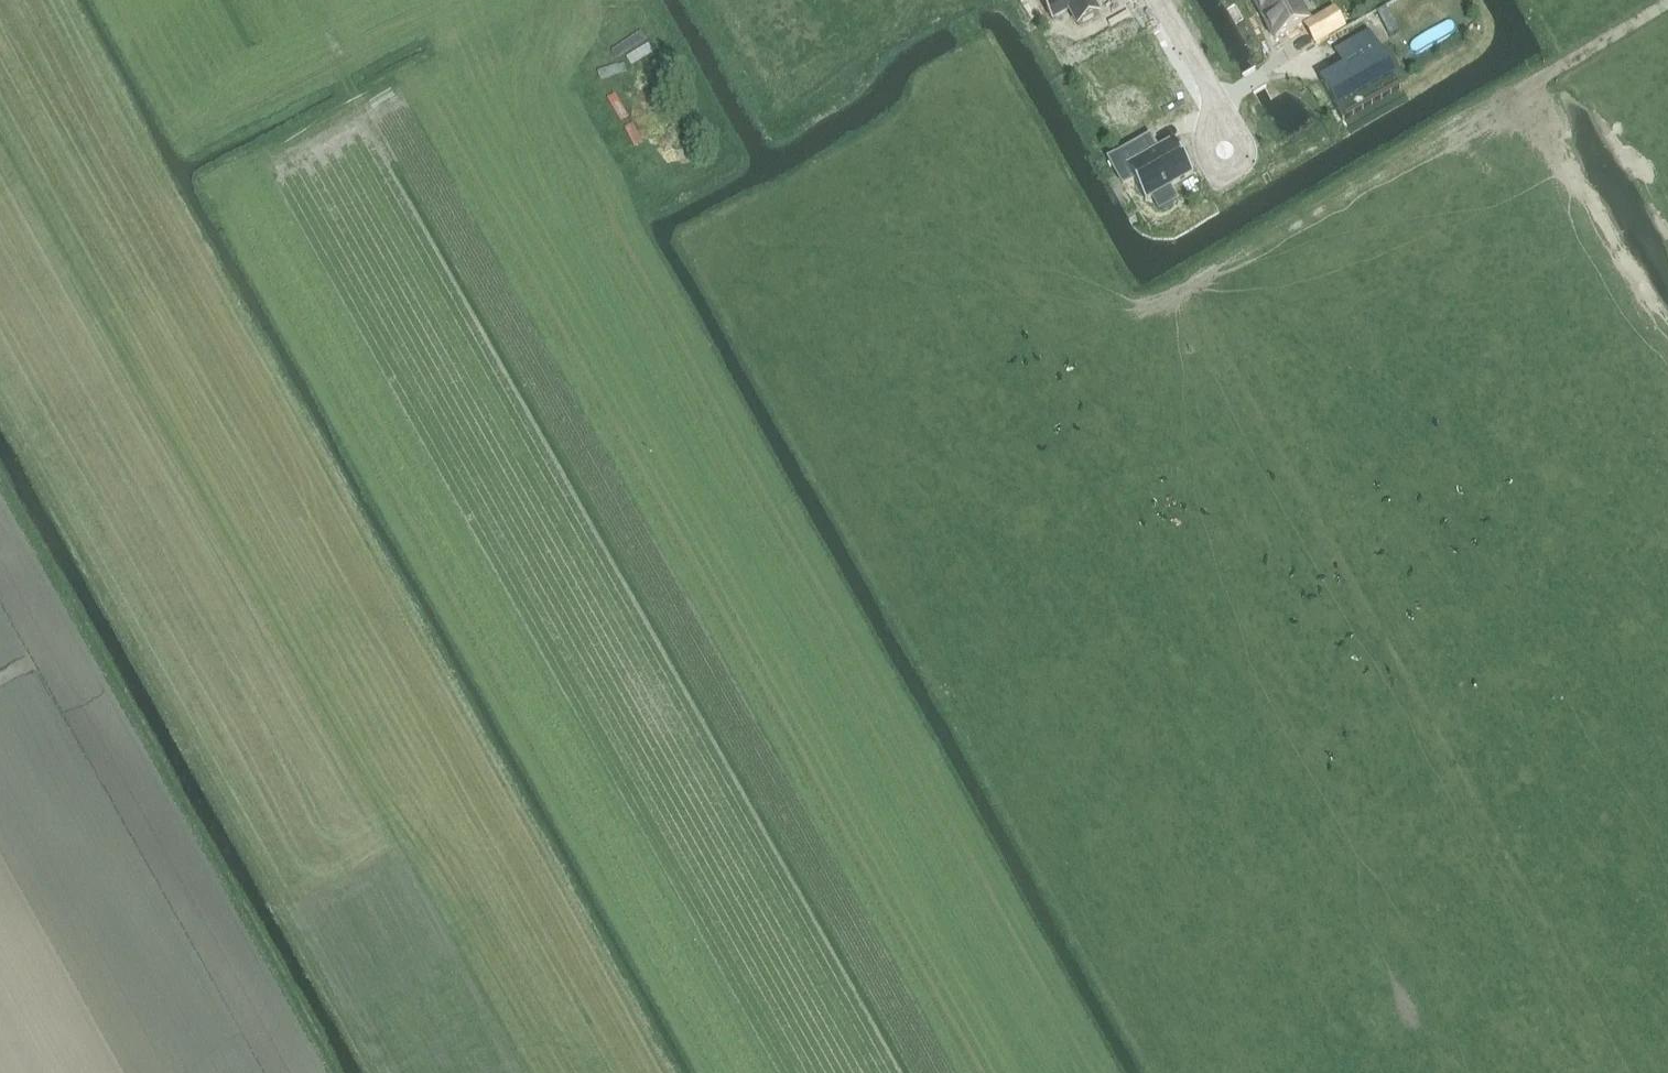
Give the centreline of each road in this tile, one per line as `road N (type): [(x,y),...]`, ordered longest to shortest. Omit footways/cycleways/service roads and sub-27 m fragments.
road 1 (residential): [(1238,136),(1159,0)]

